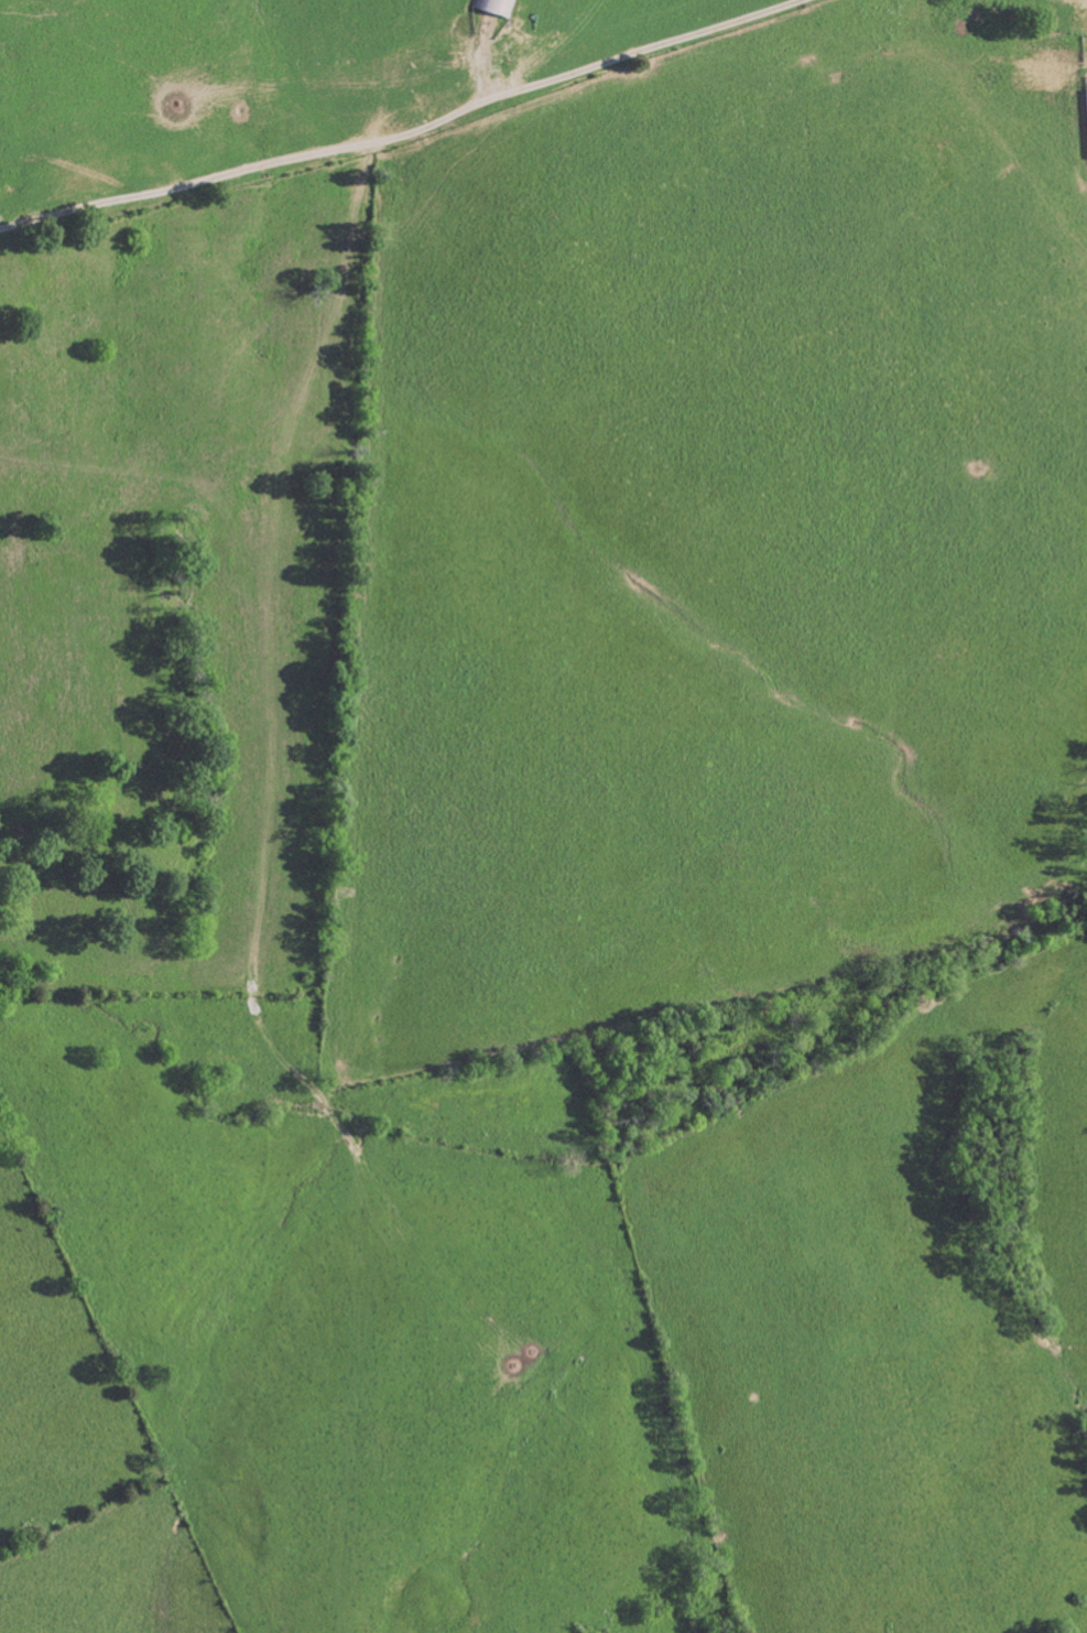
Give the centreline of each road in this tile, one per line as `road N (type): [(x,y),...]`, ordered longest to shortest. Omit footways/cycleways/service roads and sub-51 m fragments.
road 1 (residential): [(0,226),(545,83),(802,0)]

